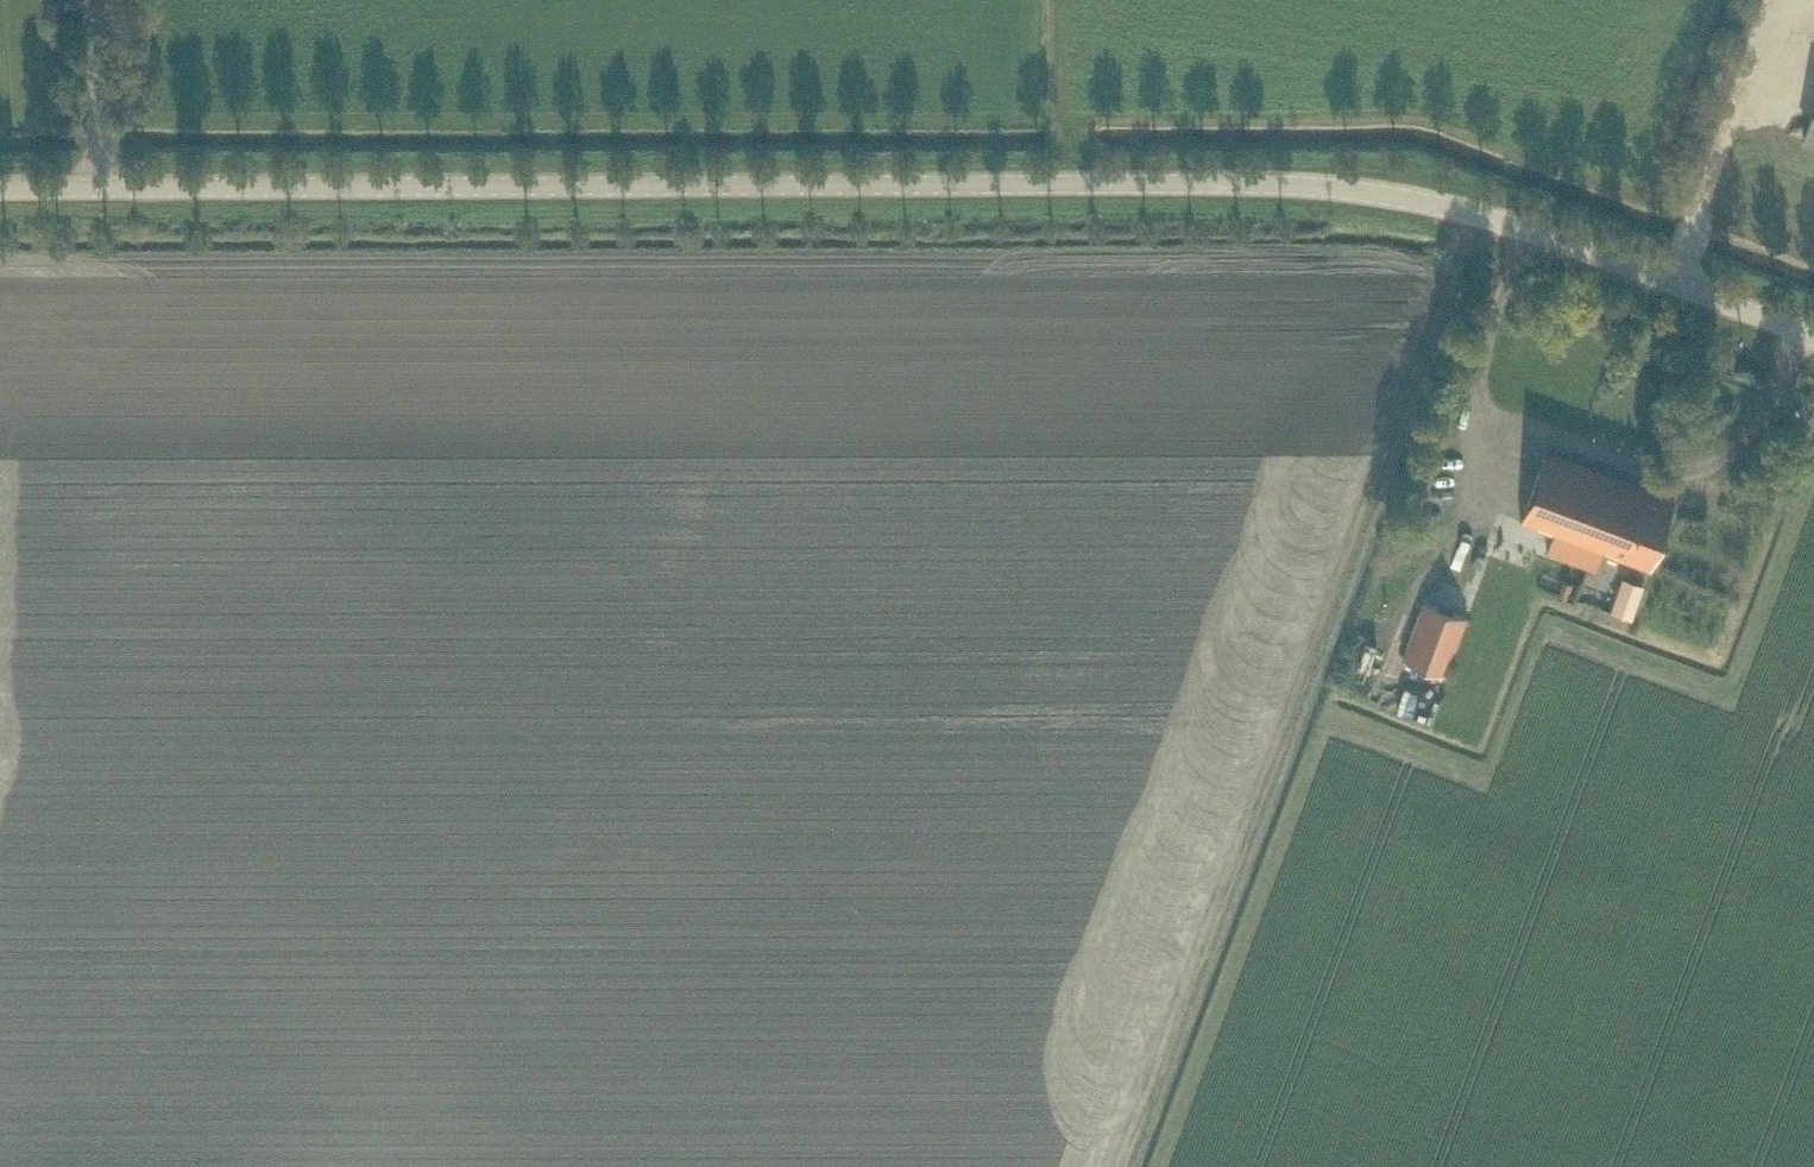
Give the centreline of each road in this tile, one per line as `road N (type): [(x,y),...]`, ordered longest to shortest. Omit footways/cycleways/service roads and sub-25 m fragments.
road 1 (tertiary): [(1813,342),(1419,204),(1299,188),(0,191)]

